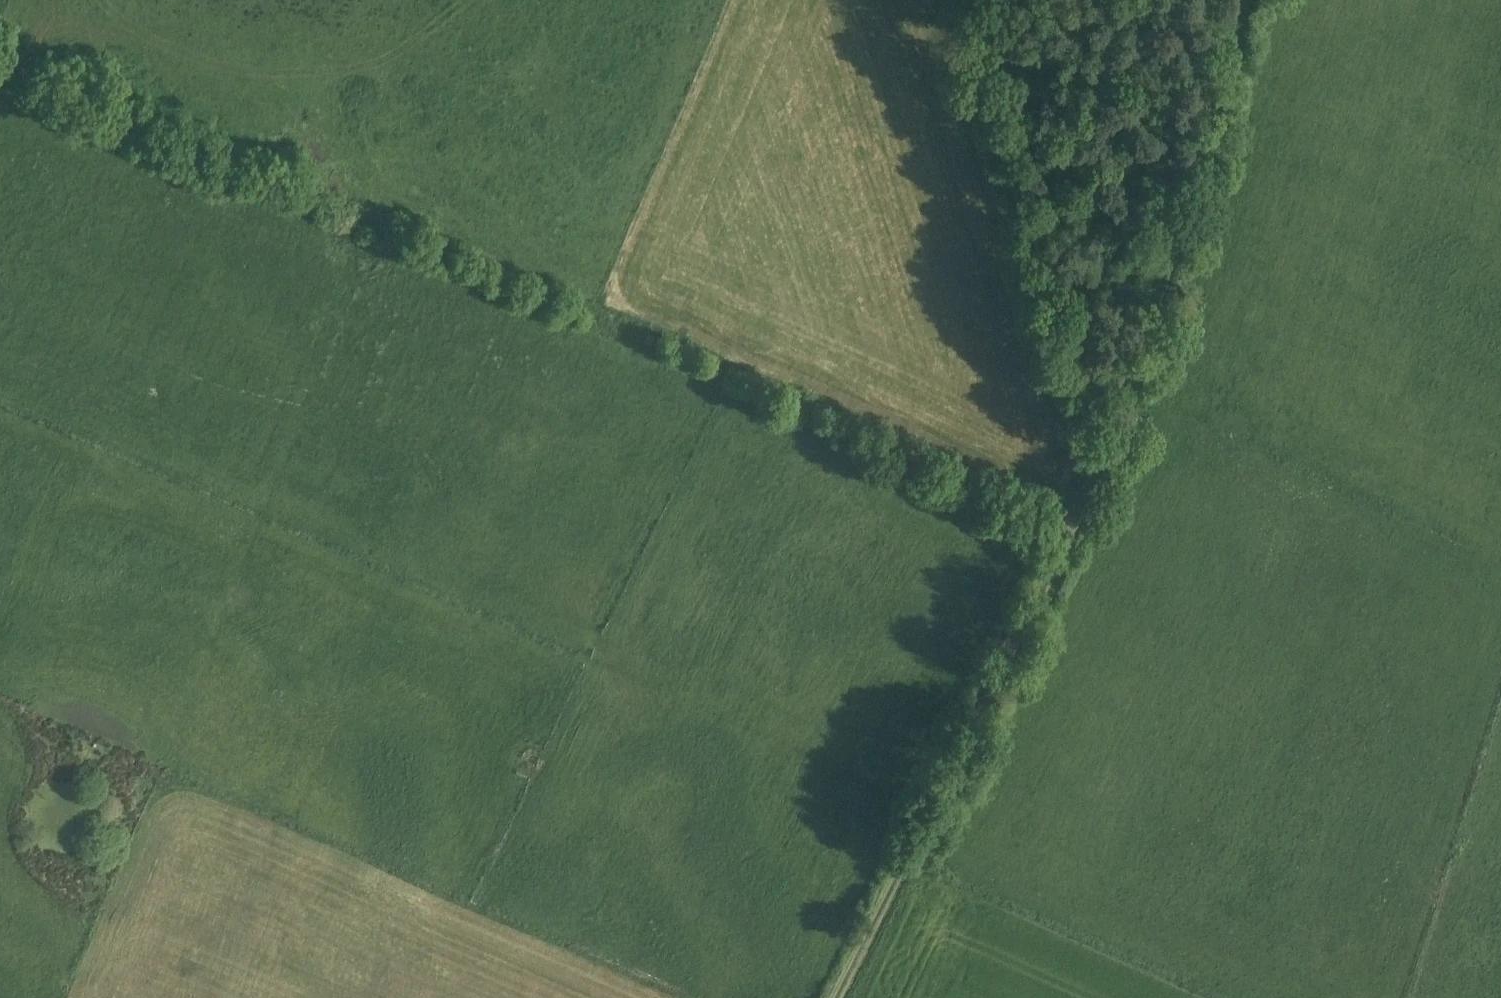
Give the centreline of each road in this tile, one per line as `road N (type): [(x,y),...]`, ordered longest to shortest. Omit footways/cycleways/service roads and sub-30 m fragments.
road 1 (track): [(1109,455),(837,997)]
road 2 (track): [(961,0),(1109,455)]
road 3 (track): [(1109,455),(1124,428),(1253,0)]

